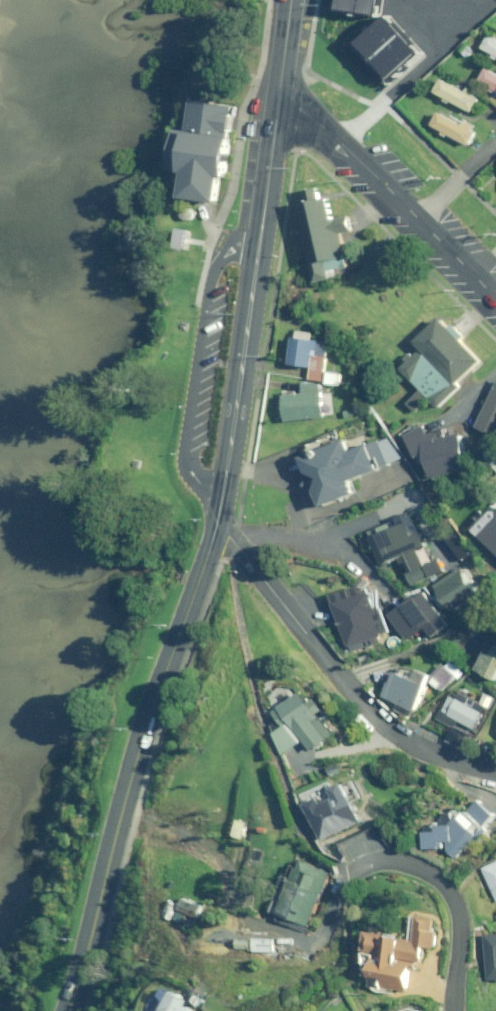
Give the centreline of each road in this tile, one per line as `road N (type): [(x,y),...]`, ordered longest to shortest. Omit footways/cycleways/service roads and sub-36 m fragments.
road 1 (tertiary): [(217,524),(145,733),(66,1010)]
road 2 (tertiary): [(280,104),(217,524)]
road 3 (residential): [(217,524),(383,724),(408,743),(495,771)]
road 4 (residential): [(280,104),(300,108),(325,128),(495,297)]
road 5 (residential): [(350,872),(403,862),(442,878),(457,897),(465,925),(458,1010)]

